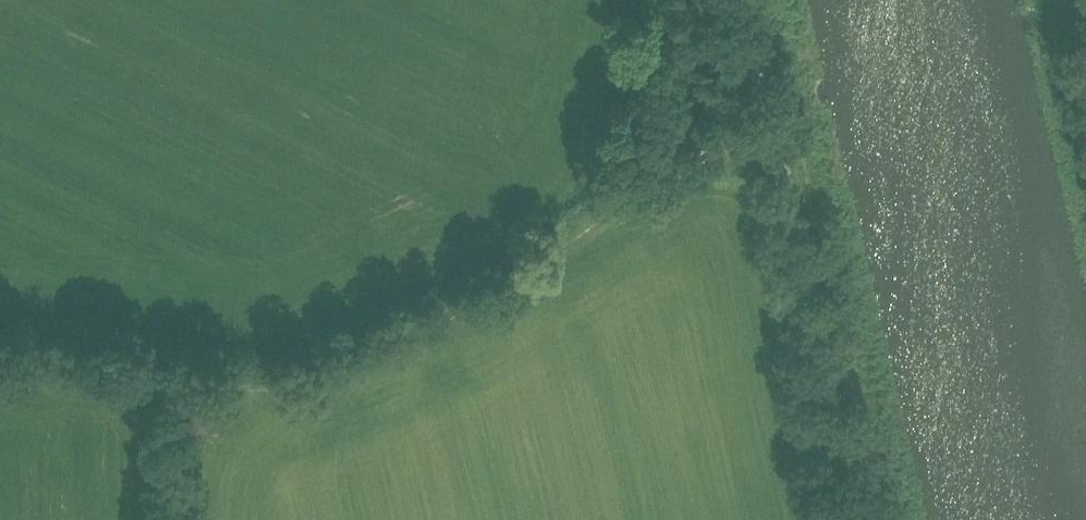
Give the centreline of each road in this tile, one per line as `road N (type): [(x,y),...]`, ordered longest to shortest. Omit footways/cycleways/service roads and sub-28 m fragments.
road 1 (unclassified): [(863,519),(748,0)]

